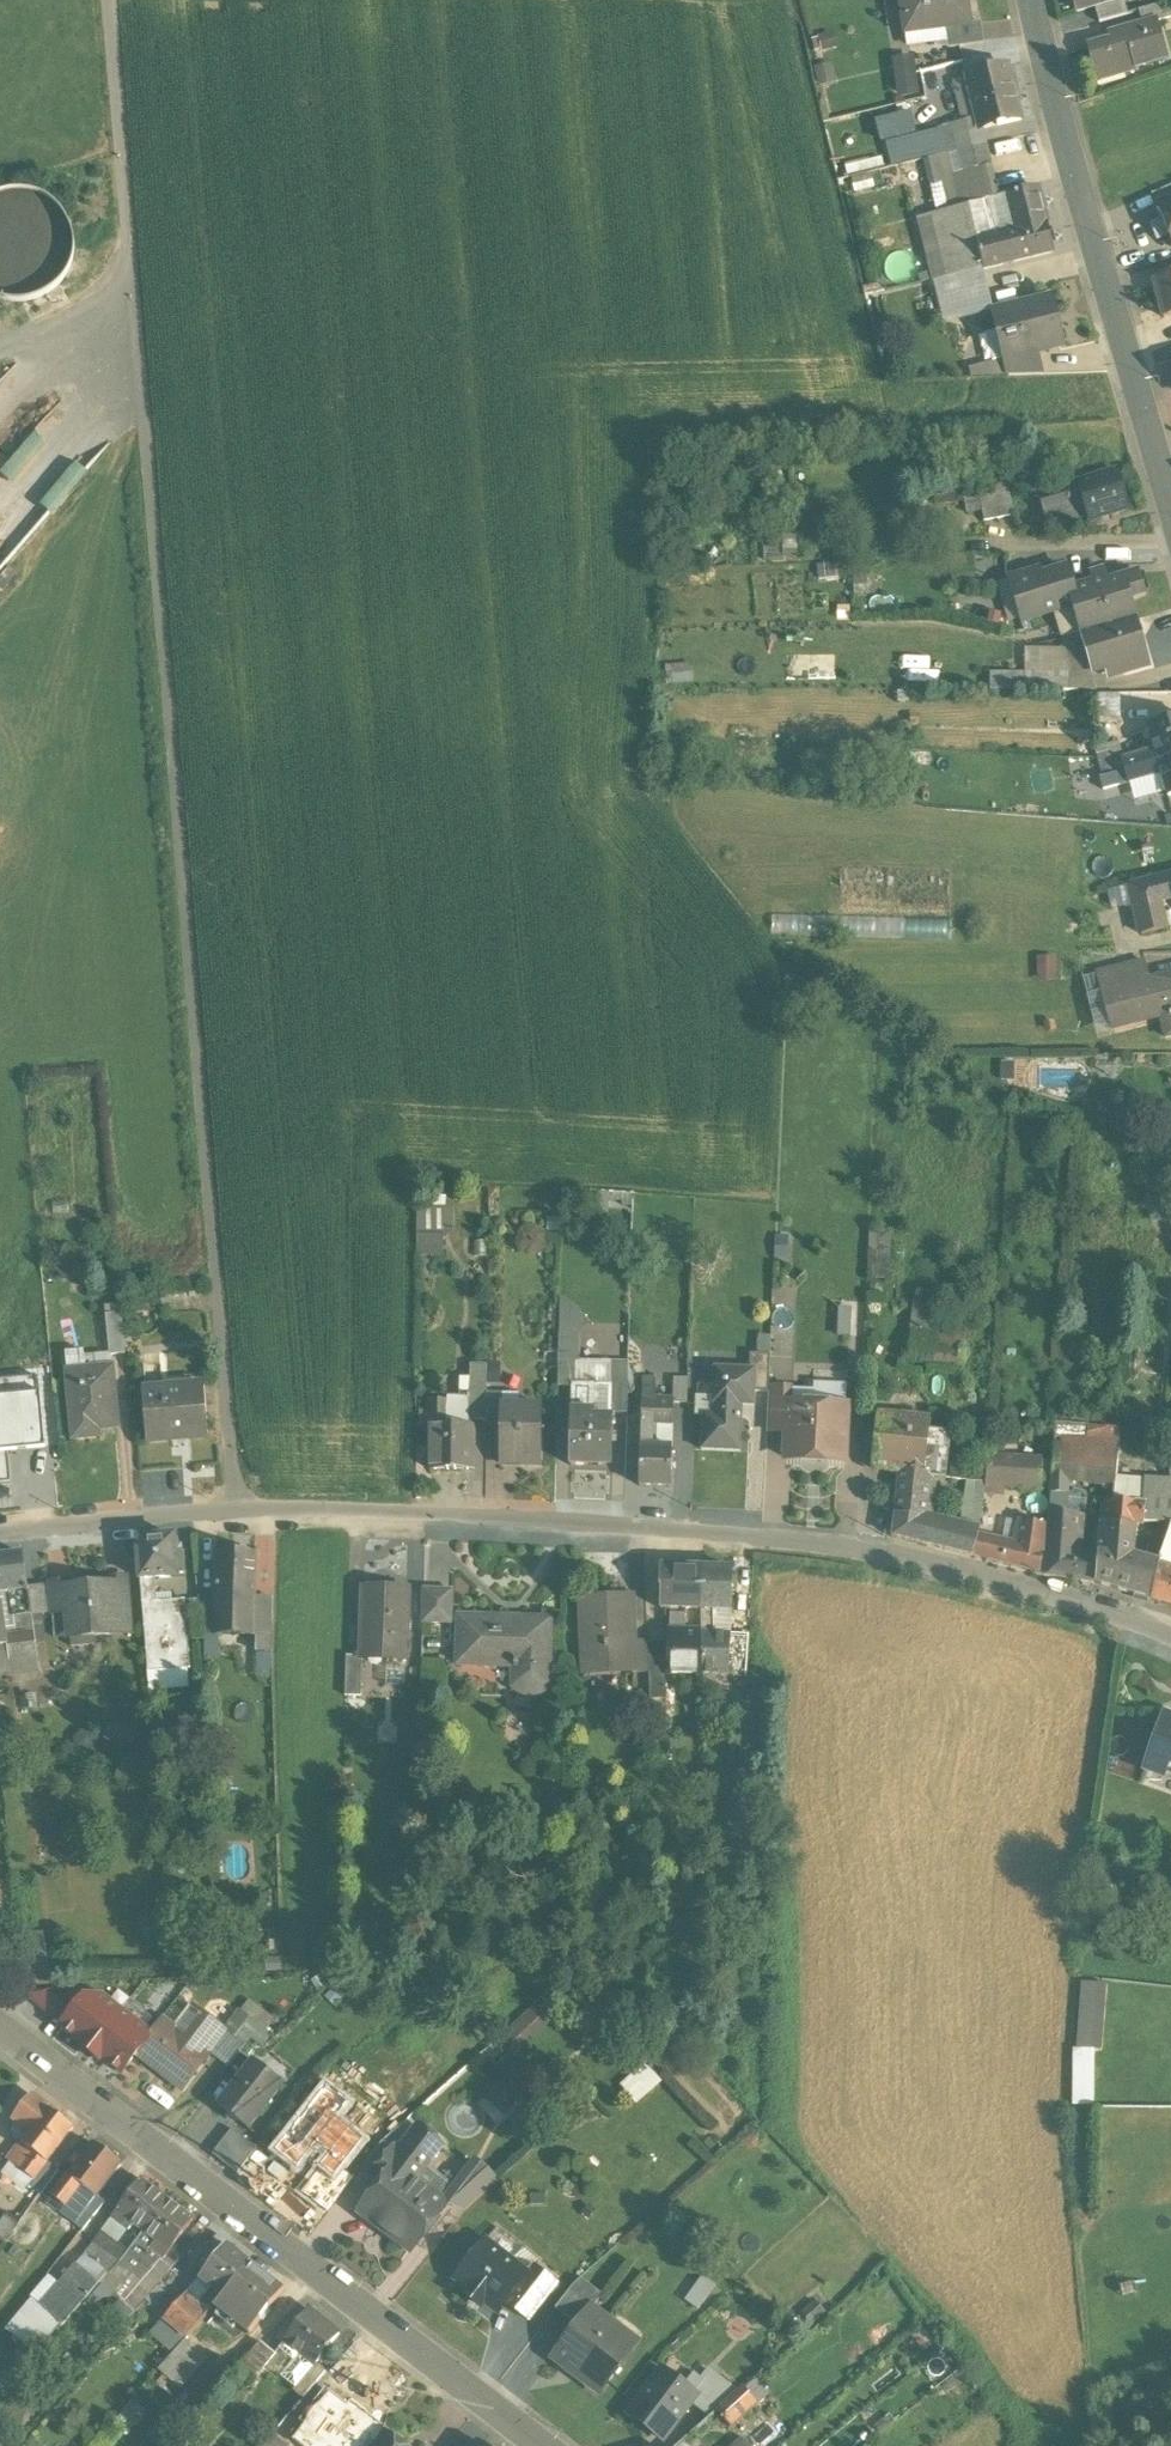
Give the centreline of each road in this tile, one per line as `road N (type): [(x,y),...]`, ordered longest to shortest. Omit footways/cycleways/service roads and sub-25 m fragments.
road 1 (track): [(109,0),(239,1519)]
road 2 (residential): [(1170,1645),(1008,1583),(820,1547),(503,1521),(239,1519),(0,1540)]
road 3 (residential): [(545,2445),(0,2030)]
road 4 (tertiary): [(1170,482),(1052,85),(1035,0)]

